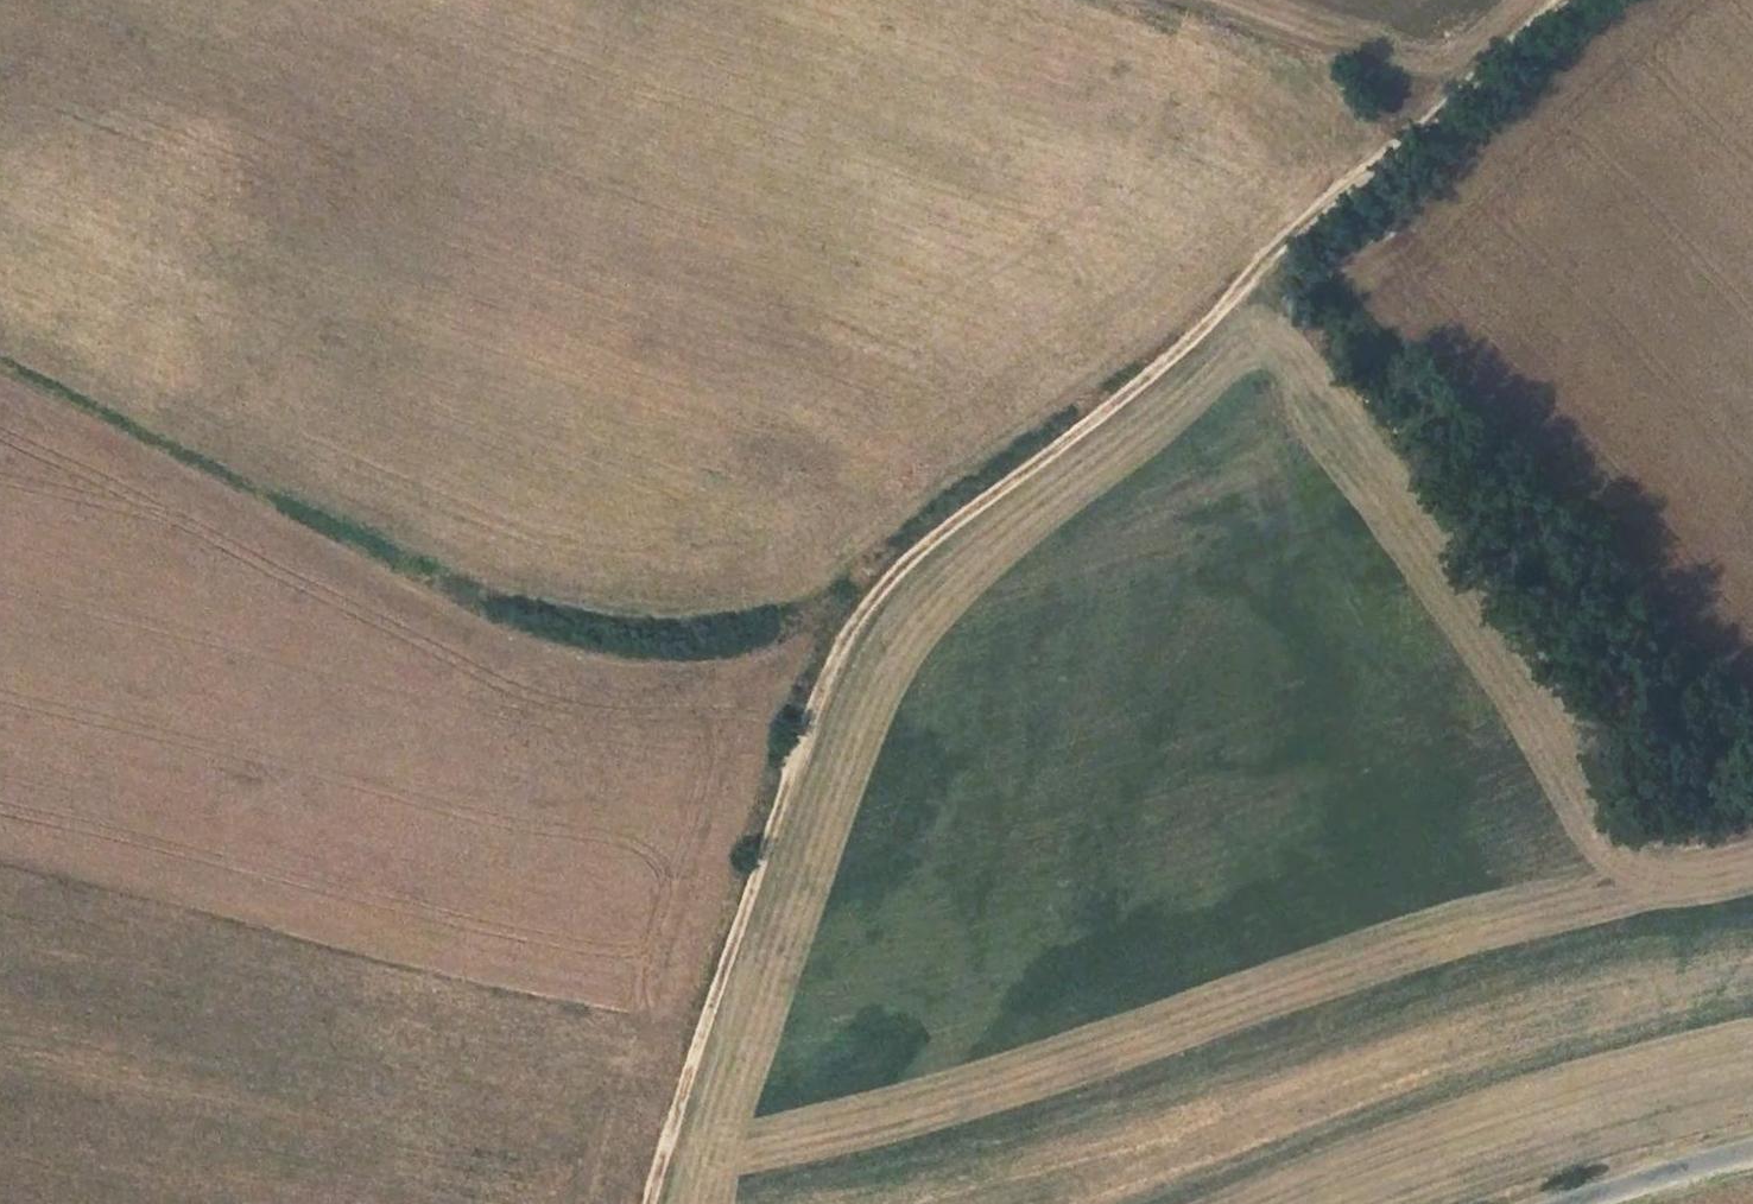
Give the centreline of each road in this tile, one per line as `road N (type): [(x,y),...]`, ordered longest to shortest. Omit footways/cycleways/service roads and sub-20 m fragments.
road 1 (track): [(651,1203),(774,824),(844,643),(925,545),(1067,444),(1212,325),(1265,257),(1424,126),(1553,0)]
road 2 (tertiary): [(1585,1203),(1752,1155)]

